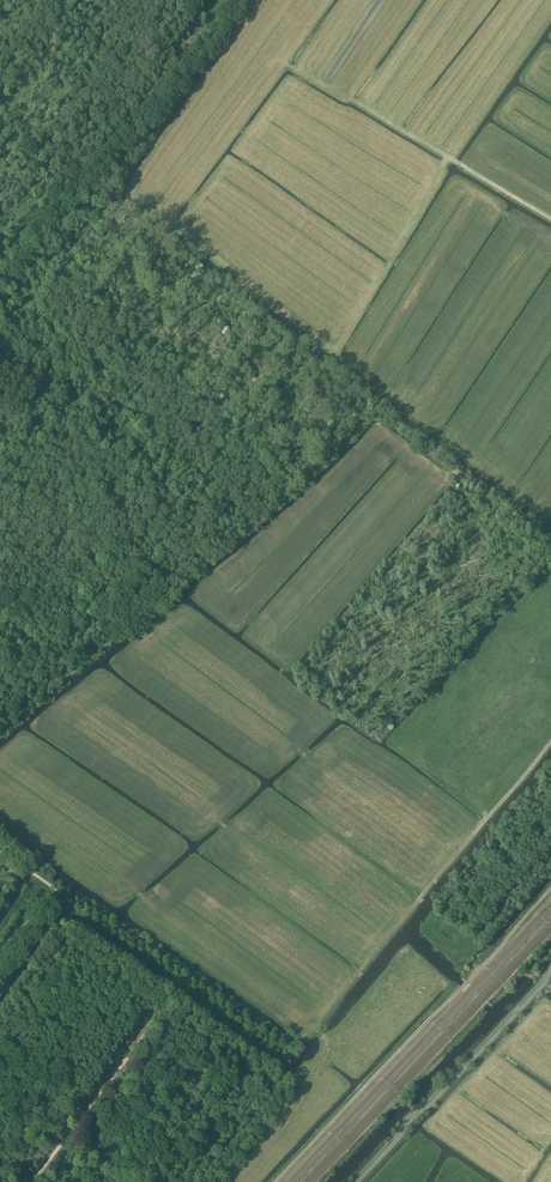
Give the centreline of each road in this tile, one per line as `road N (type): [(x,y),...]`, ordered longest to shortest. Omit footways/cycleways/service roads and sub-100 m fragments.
road 1 (track): [(277,1181),(550,890)]
road 2 (track): [(550,743),(314,1027),(320,1033)]
road 3 (track): [(5,275),(163,101),(238,0)]
road 4 (track): [(295,69),(550,218)]
road 5 (track): [(173,997),(33,1181)]
road 6 (track): [(186,981),(20,864)]
road 7 (track): [(294,1037),(280,1047),(186,981)]
road 8 (track): [(550,543),(453,476)]

